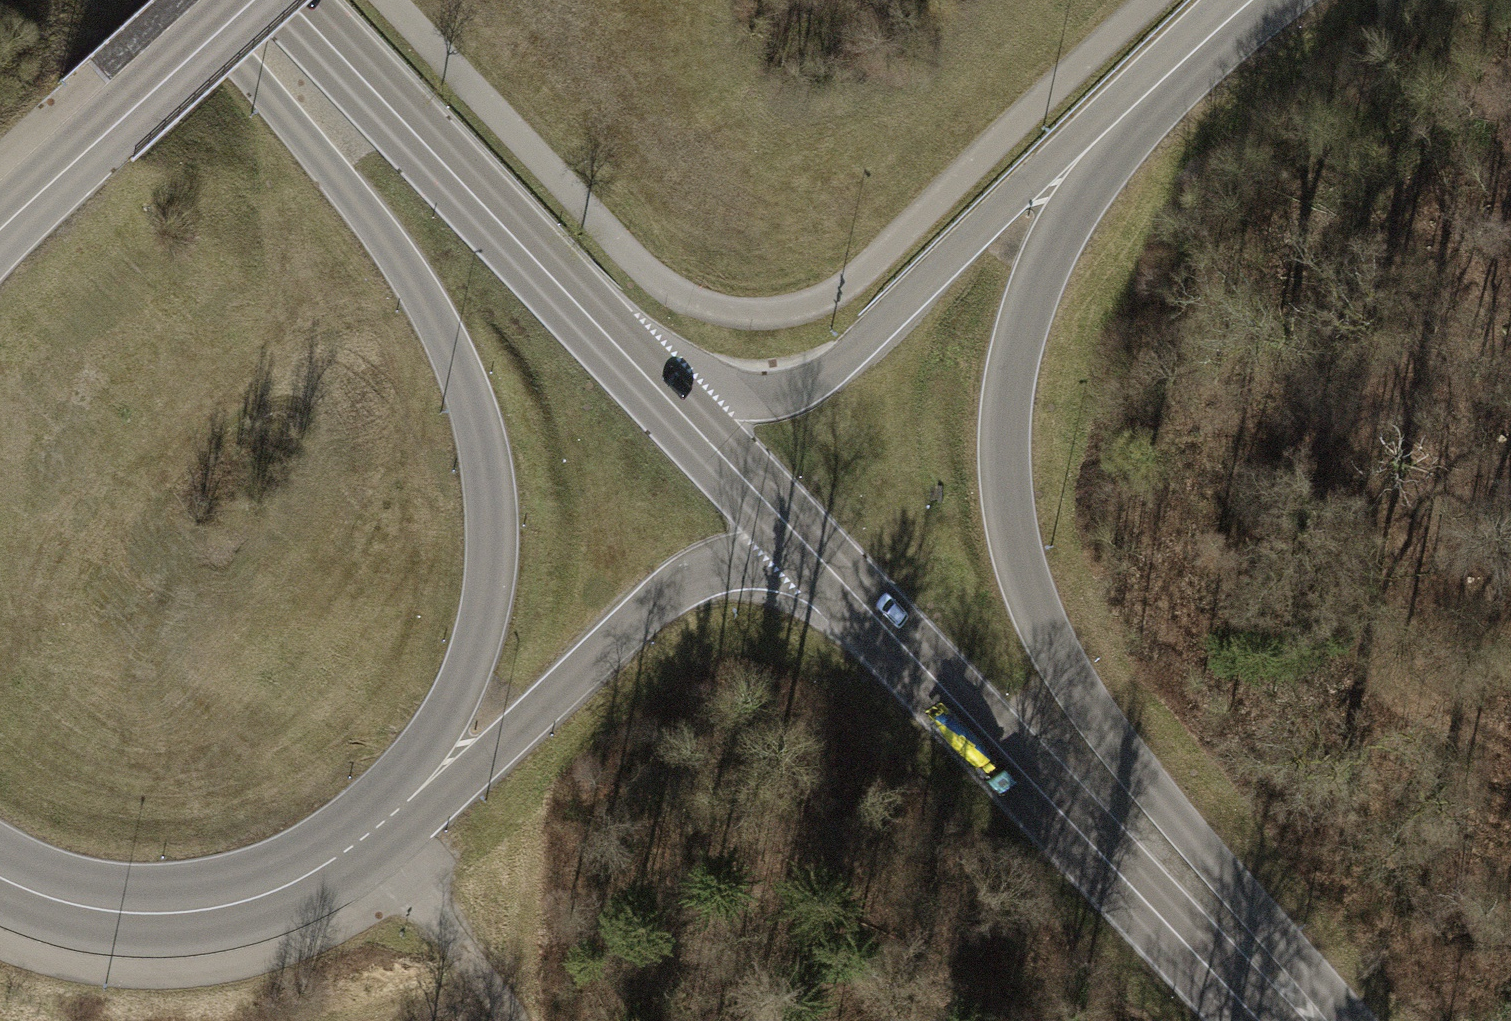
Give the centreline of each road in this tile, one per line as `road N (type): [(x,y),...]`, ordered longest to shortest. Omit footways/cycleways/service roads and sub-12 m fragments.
road 1 (unclassified): [(1357,1020),(1120,756),(1070,682),(1014,543),(1002,468),(1005,394),(1025,326),(1099,170),(1182,79),(1282,0)]
road 2 (unclassified): [(185,0),(413,276),(481,425),(489,562),(478,647),(425,761),(368,834)]
road 3 (unclassified): [(1221,0),(827,367),(781,391),(710,391),(638,377)]
road 4 (unclassified): [(368,834),(474,774),(653,606),(710,582),(791,584),(900,648)]
road 5 (secondary): [(279,0),(638,377)]
road 6 (secondary): [(900,648),(1256,1020)]
road 7 (unclassified): [(0,876),(71,904),(174,913),(274,890),(368,834)]
road 8 (secondary): [(638,377),(900,648)]
road 9 (unclassified): [(250,0),(0,229)]
road 10 (track): [(368,834),(500,1020)]

